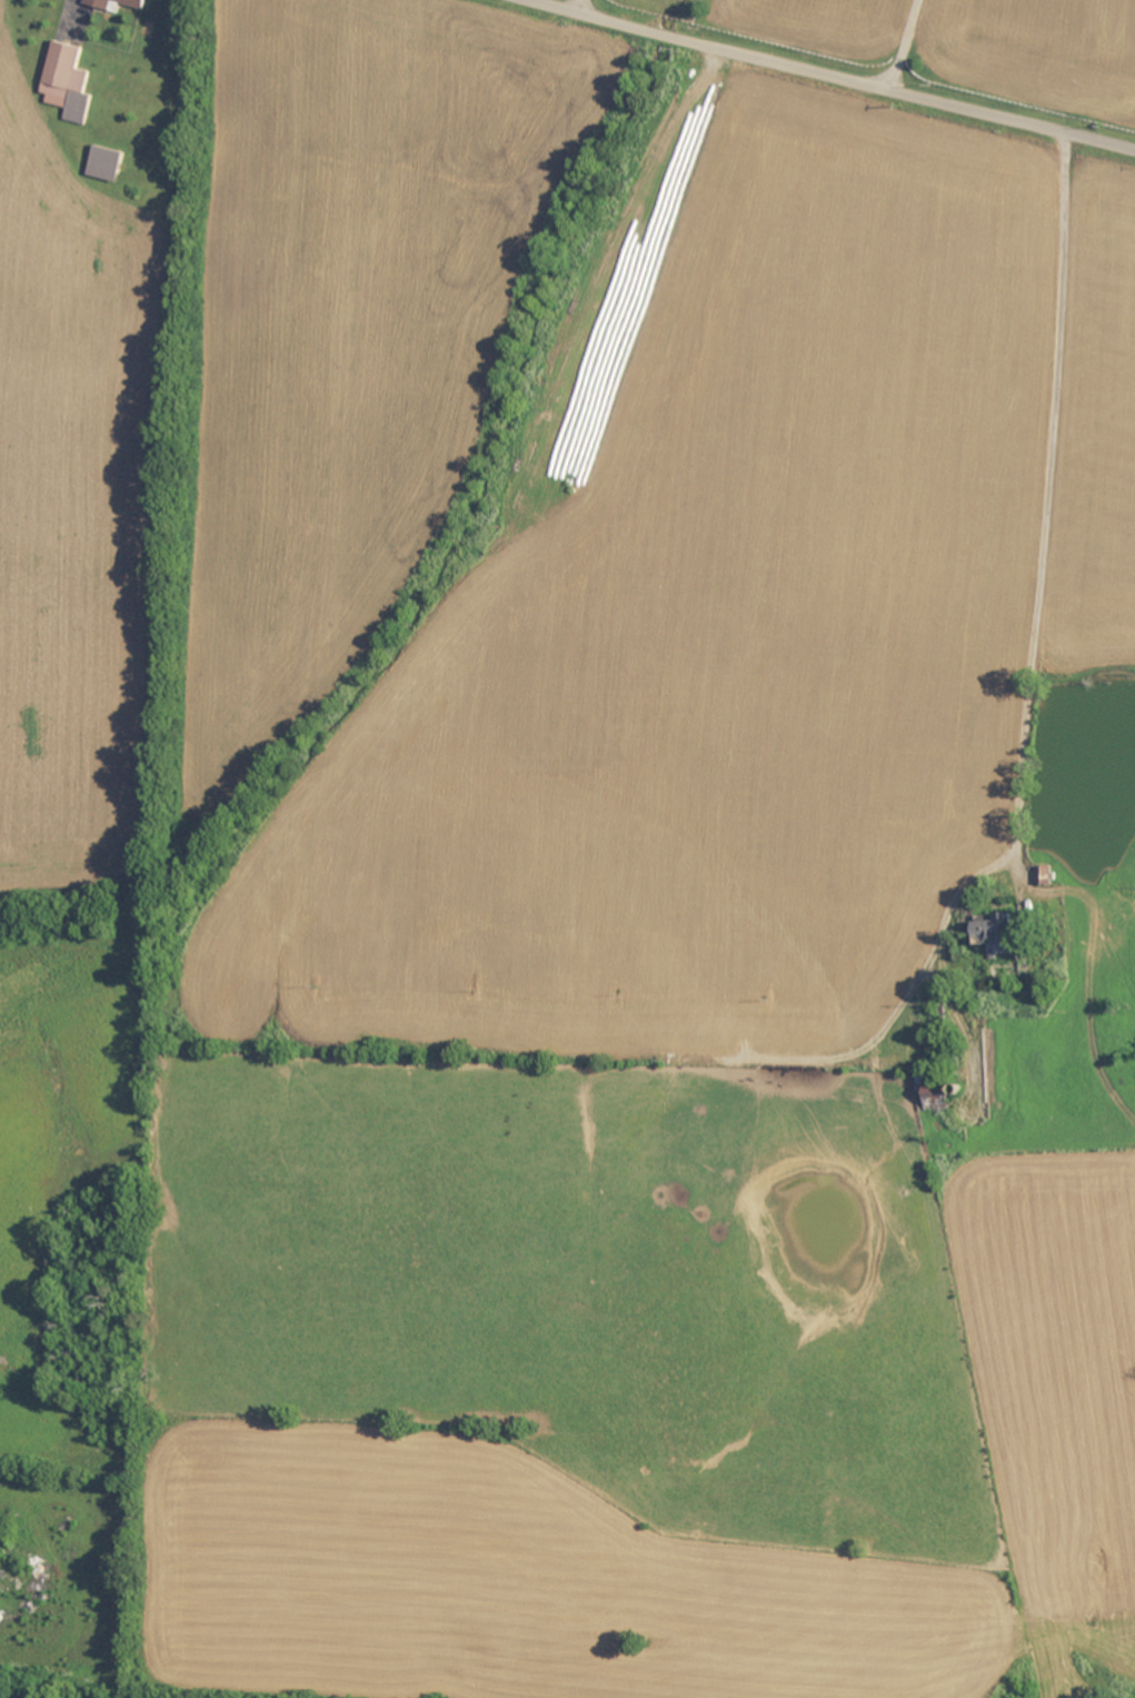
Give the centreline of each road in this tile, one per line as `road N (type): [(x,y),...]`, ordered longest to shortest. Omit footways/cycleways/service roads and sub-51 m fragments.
road 1 (residential): [(1134,147),(545,0)]

